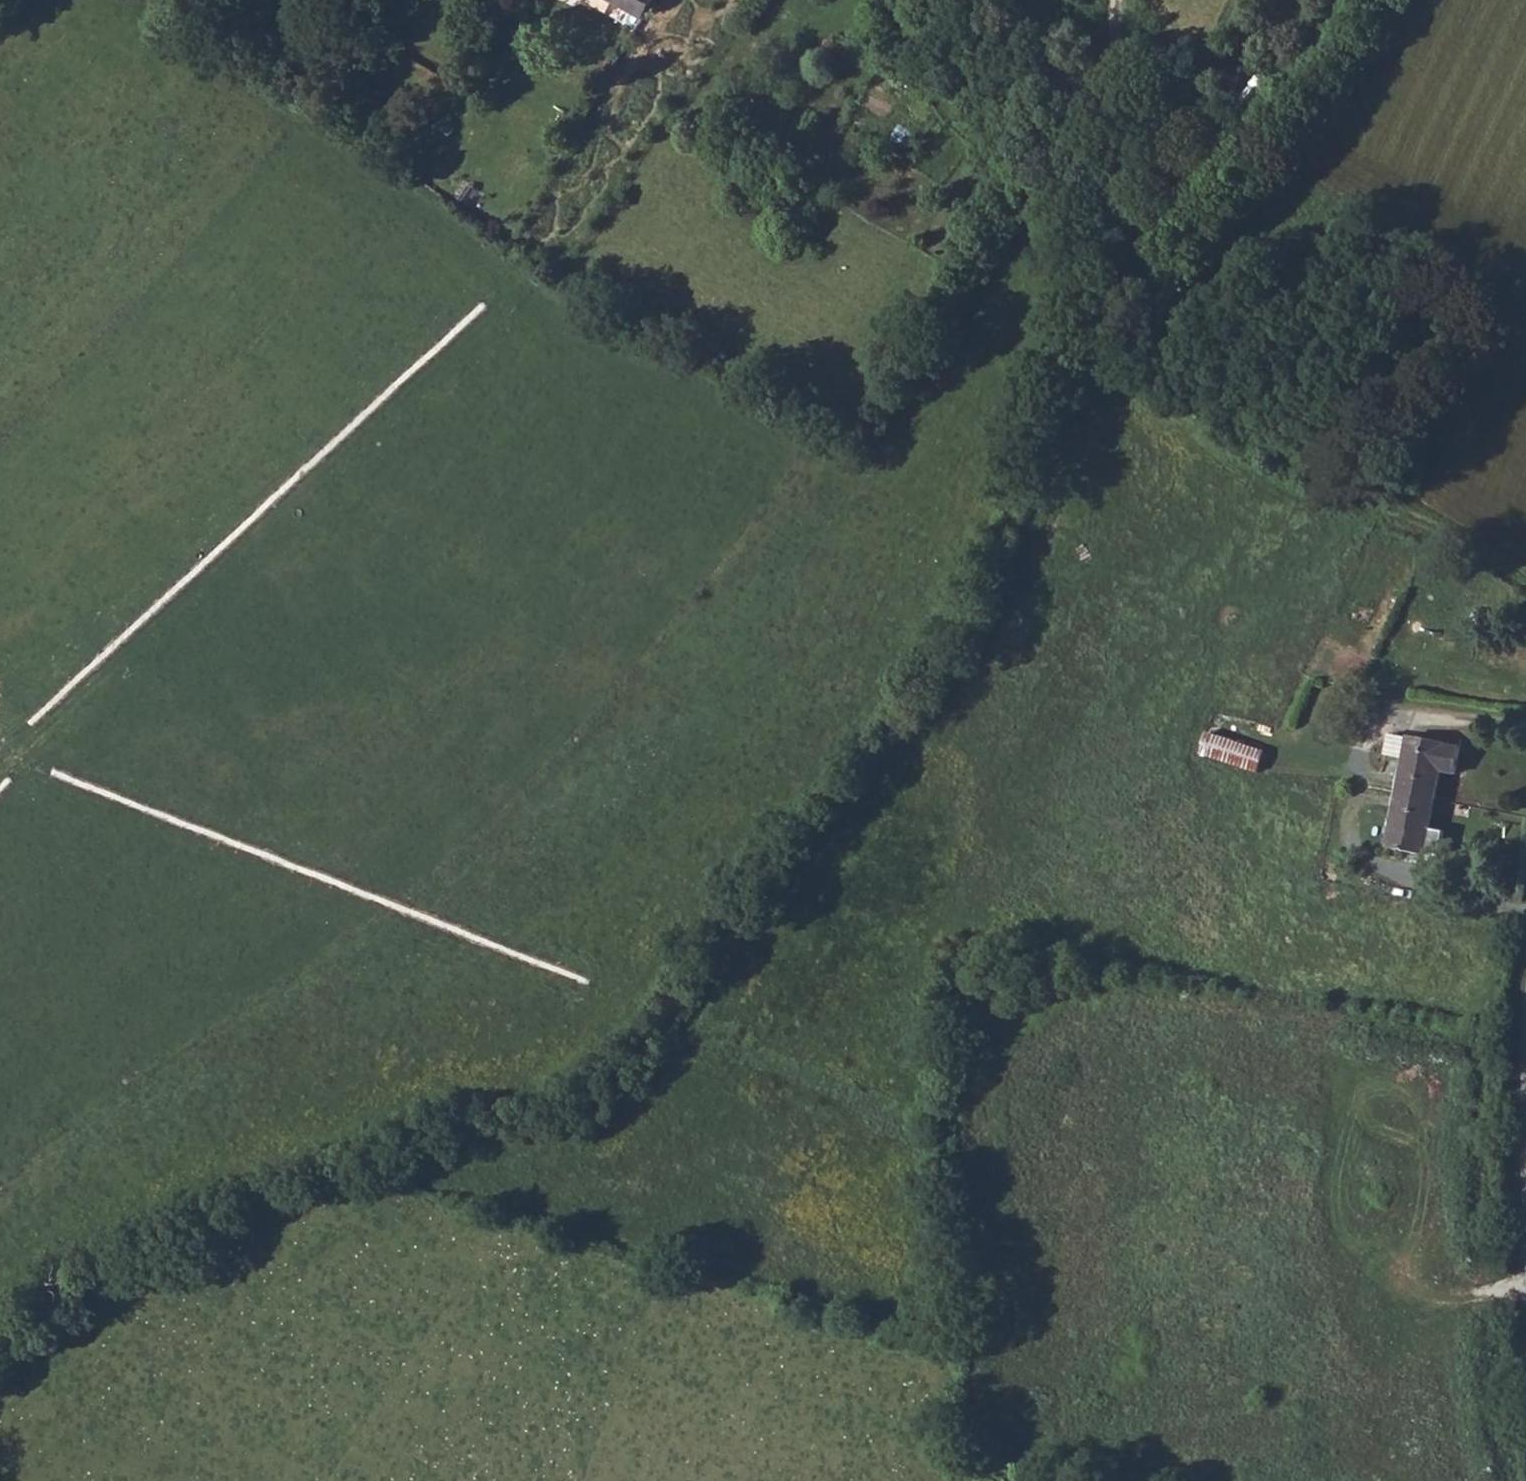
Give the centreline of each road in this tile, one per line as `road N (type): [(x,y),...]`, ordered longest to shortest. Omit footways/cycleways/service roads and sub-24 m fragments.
road 1 (track): [(0,1385),(81,1301),(329,1183),(634,1097),(713,965),(956,653),(1025,513),(1109,298)]
road 2 (track): [(982,0),(1109,298),(1174,391),(1318,490),(1525,591)]

